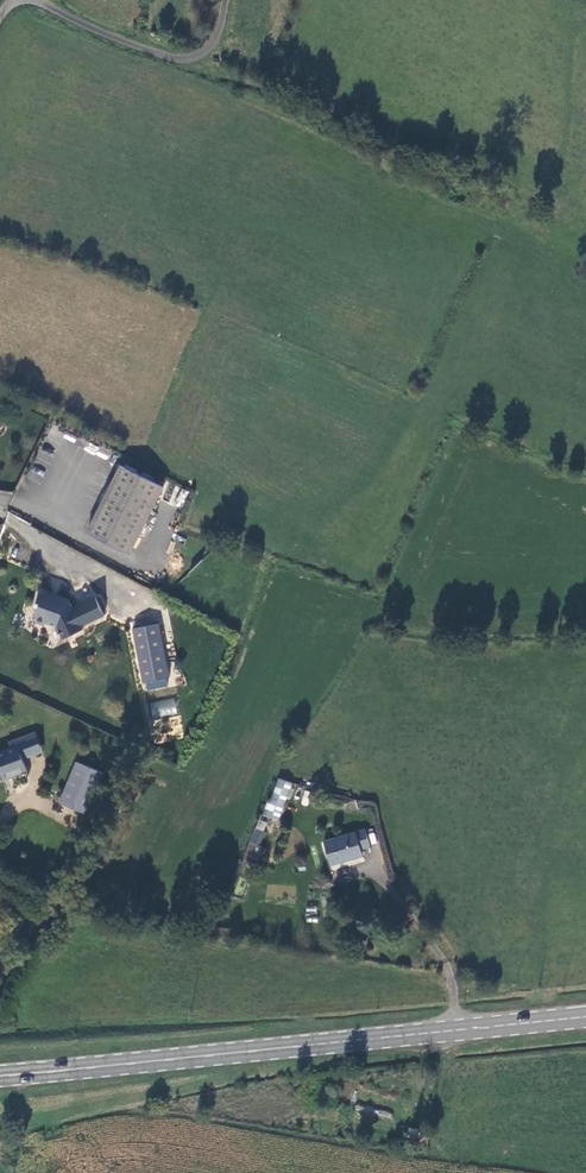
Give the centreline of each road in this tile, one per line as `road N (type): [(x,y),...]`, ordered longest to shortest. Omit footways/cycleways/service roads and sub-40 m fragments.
road 1 (primary): [(0,1075),(585,1016)]
road 2 (unclassified): [(31,0),(101,32),(184,56),(202,50),(220,29),(224,0)]

